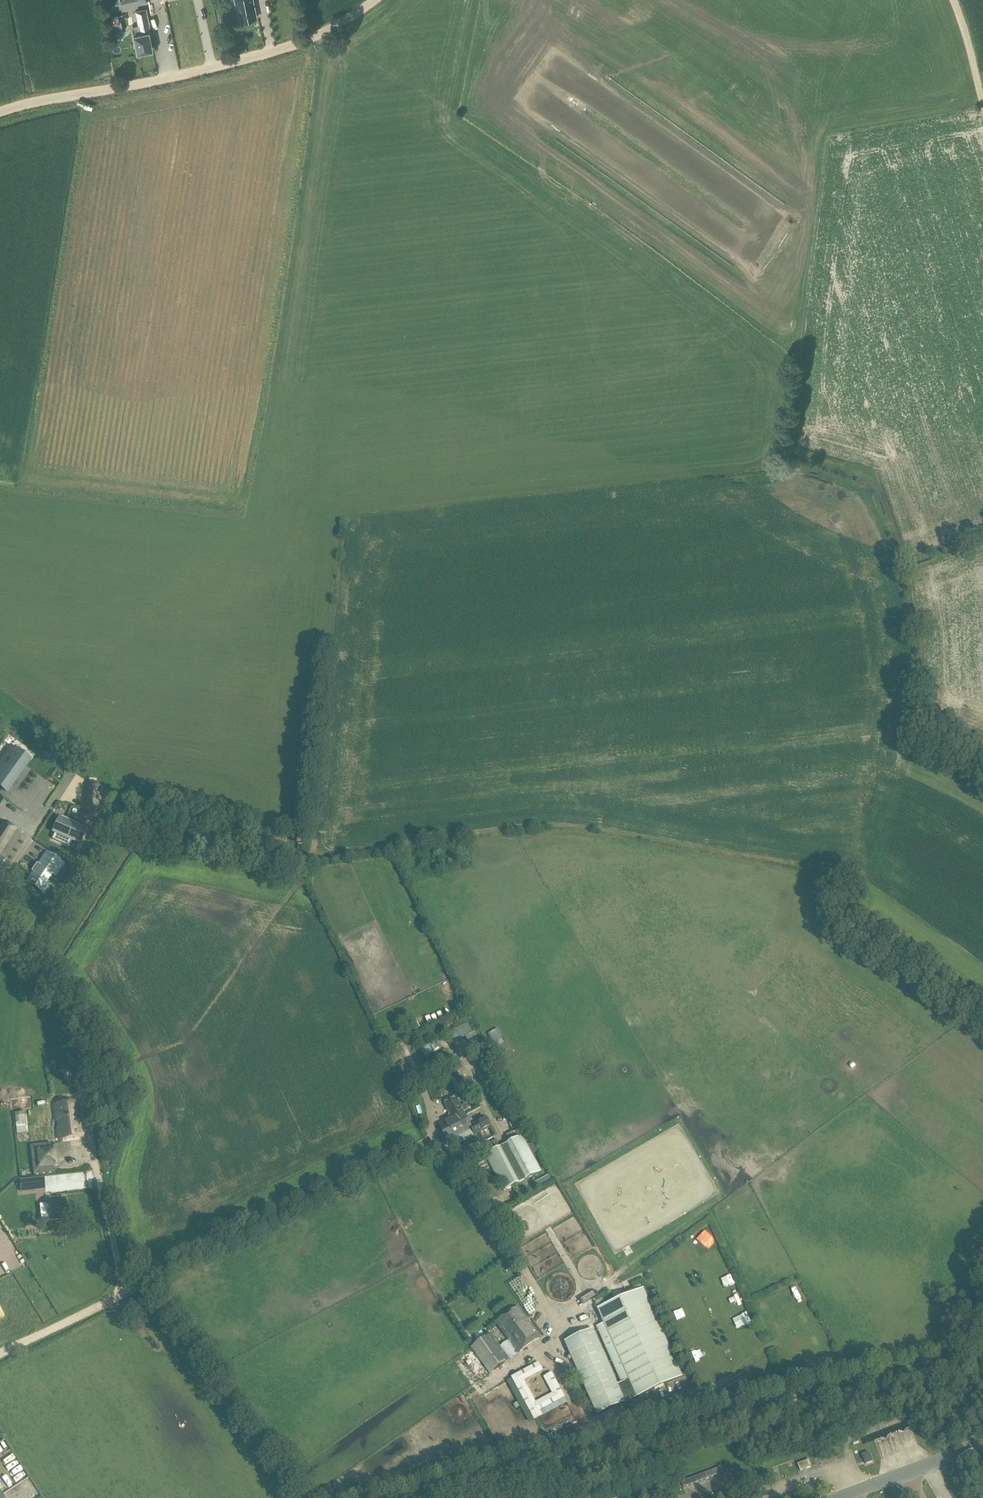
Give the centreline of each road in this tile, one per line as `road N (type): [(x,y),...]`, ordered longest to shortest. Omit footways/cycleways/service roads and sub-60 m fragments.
road 1 (track): [(428,1497),(982,1356)]
road 2 (track): [(0,1354),(122,1293),(76,1044),(44,981),(0,928)]
road 3 (track): [(0,112),(272,53),(376,0)]

